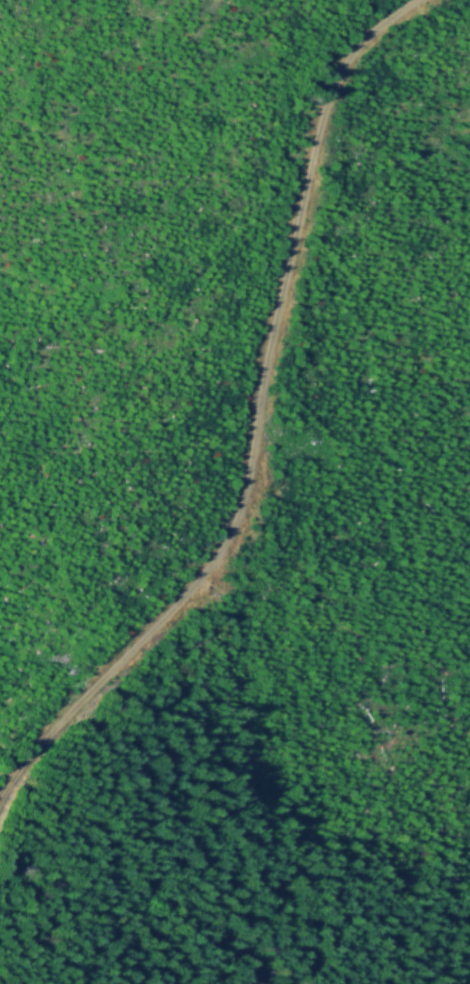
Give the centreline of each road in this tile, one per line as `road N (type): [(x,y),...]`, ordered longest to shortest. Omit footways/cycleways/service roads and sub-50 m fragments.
road 1 (track): [(404,0),(361,32),(323,102),(269,328),(243,485),(225,537),(0,793)]

